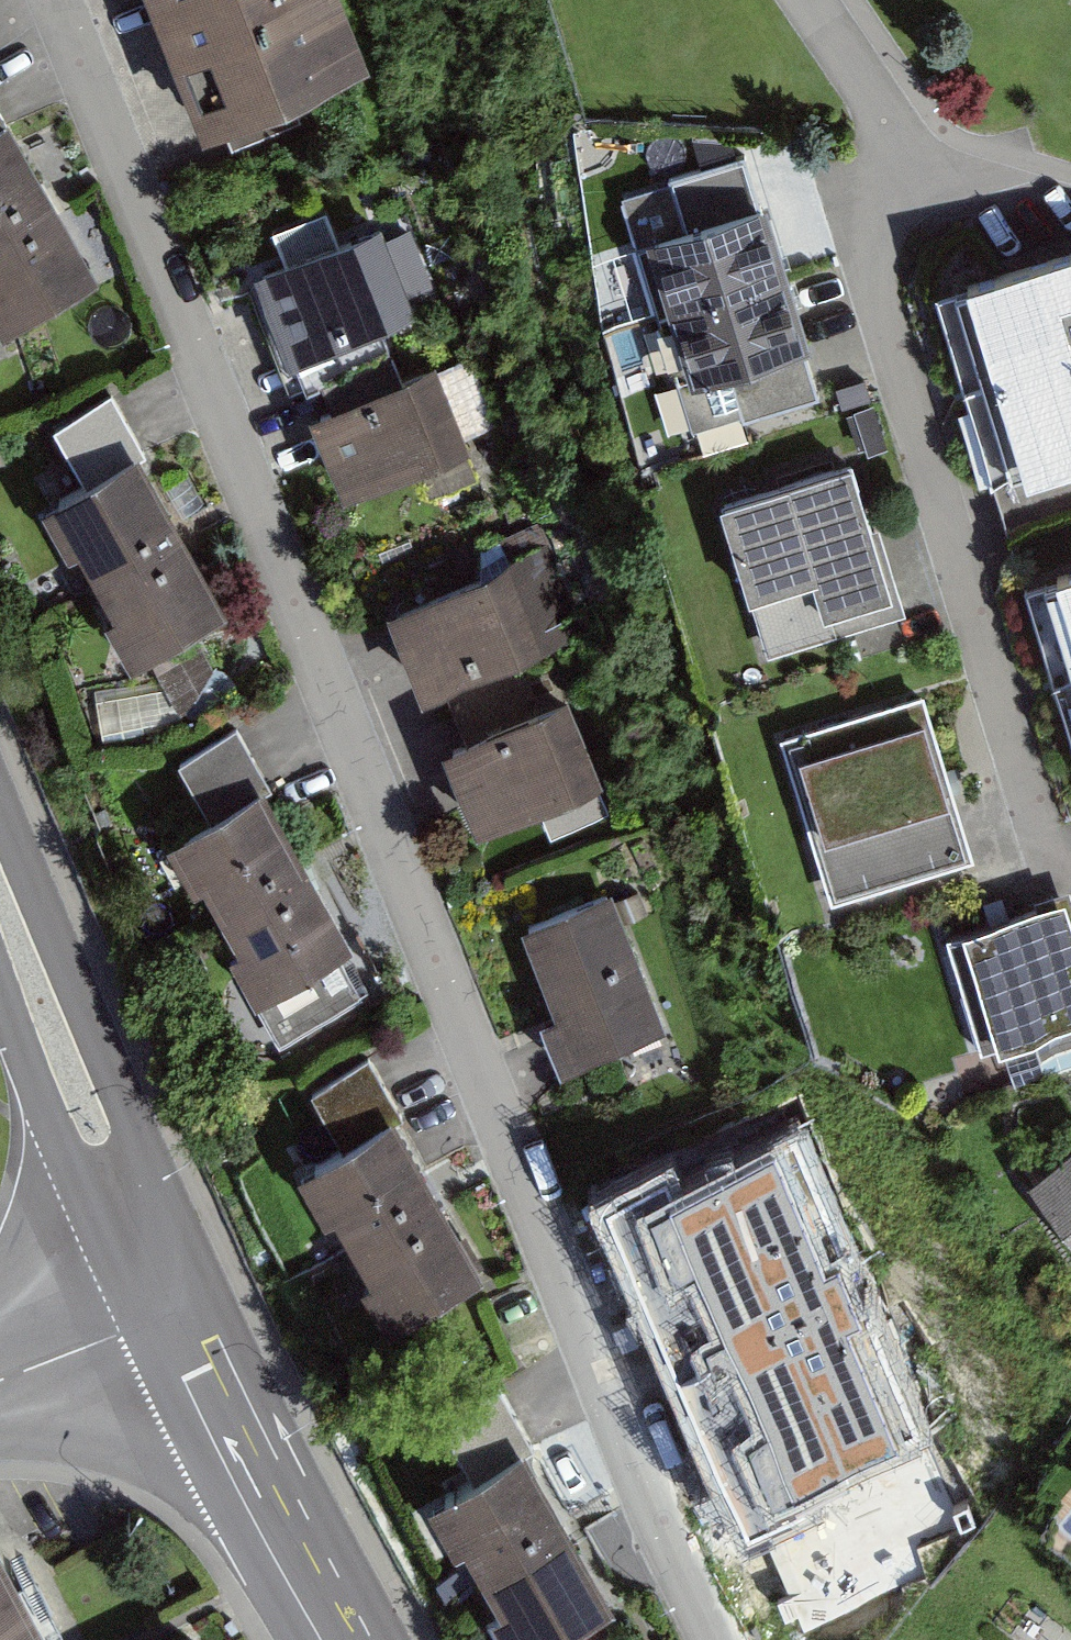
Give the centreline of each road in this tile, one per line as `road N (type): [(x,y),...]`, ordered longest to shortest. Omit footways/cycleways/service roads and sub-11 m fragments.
road 1 (residential): [(714,1639),(659,1524),(58,0)]
road 2 (primary): [(0,868),(179,1312)]
road 3 (primary): [(179,1312),(358,1639)]
road 4 (residential): [(802,0),(933,195)]
road 5 (unclassified): [(0,1381),(179,1312)]

